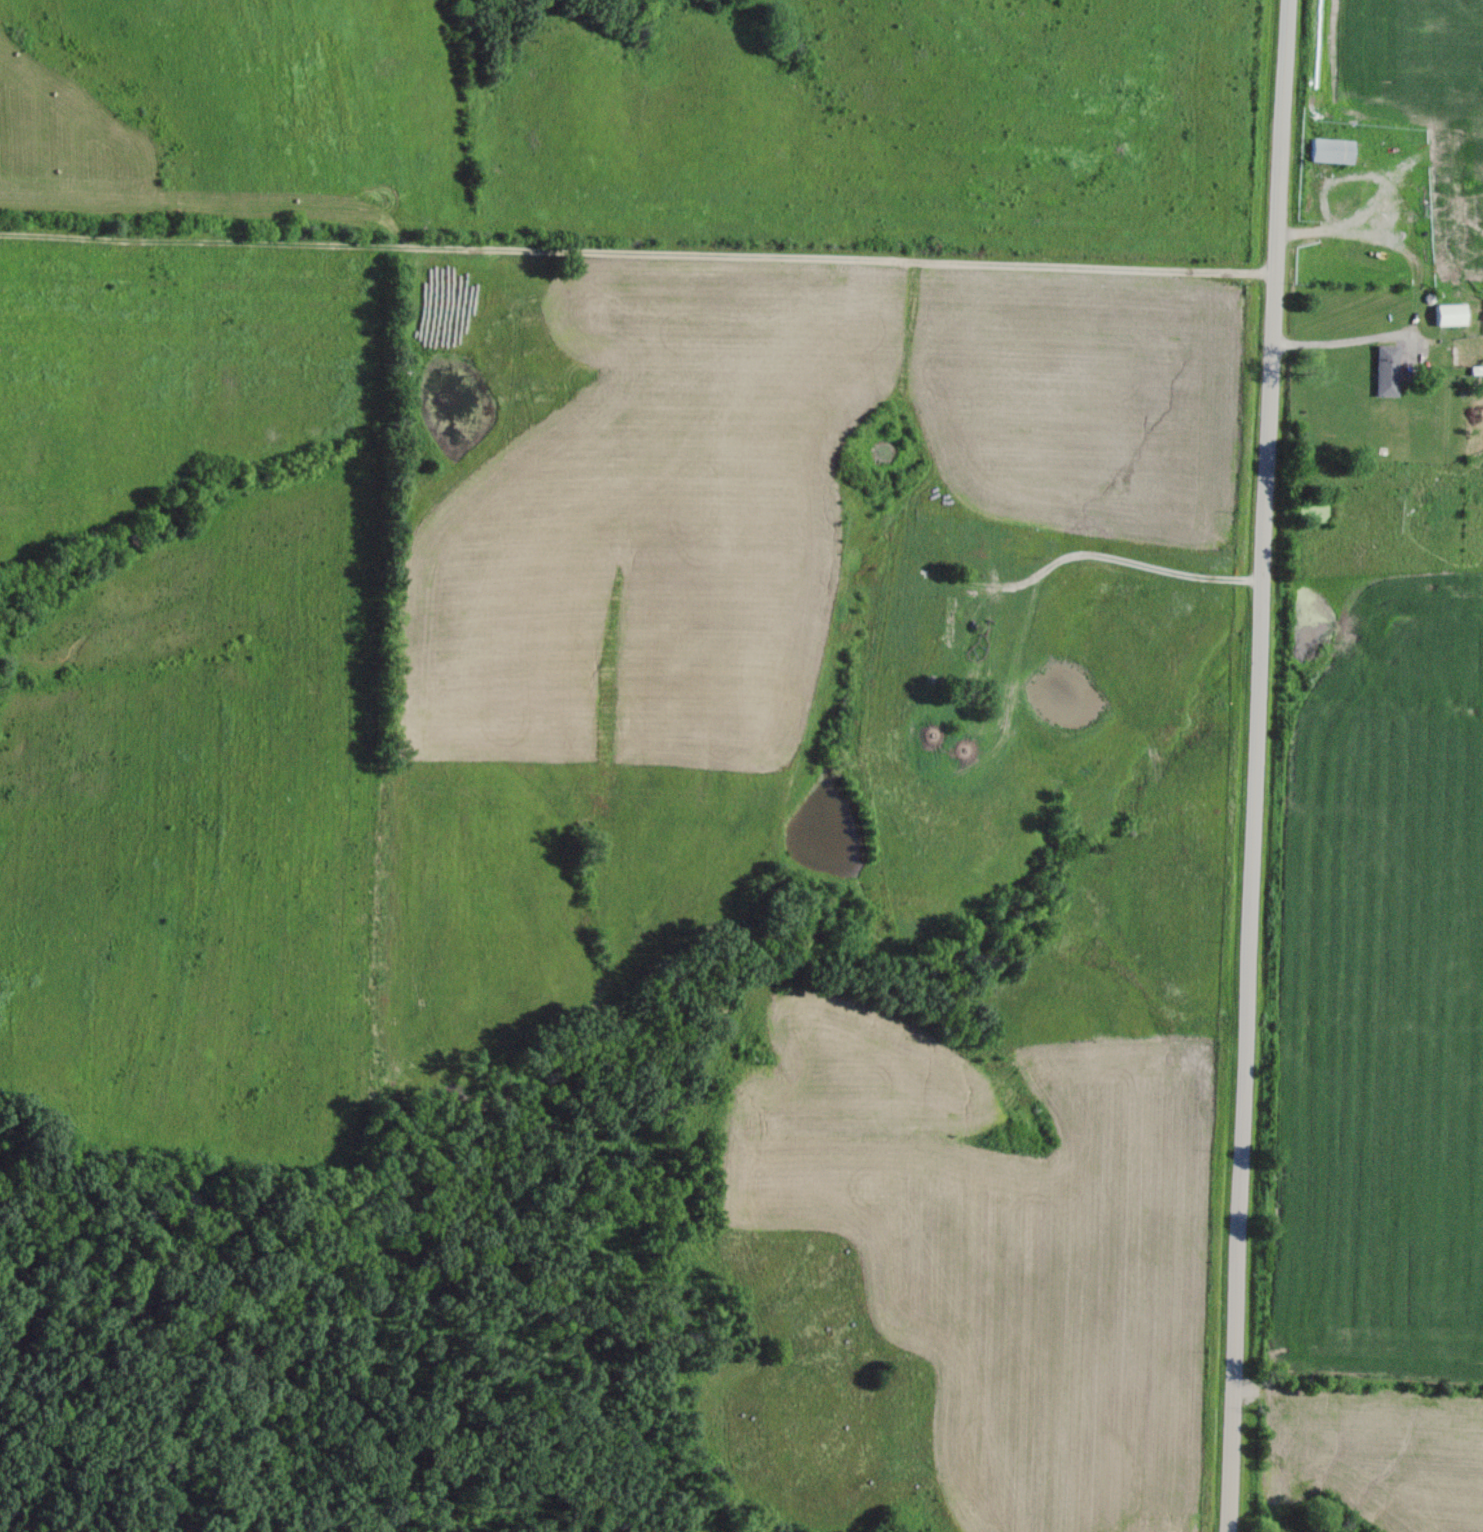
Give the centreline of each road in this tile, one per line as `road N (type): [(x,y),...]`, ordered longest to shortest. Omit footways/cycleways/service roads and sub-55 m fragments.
road 1 (secondary): [(1232,1531),(1294,0)]
road 2 (residential): [(1281,270),(0,231)]

